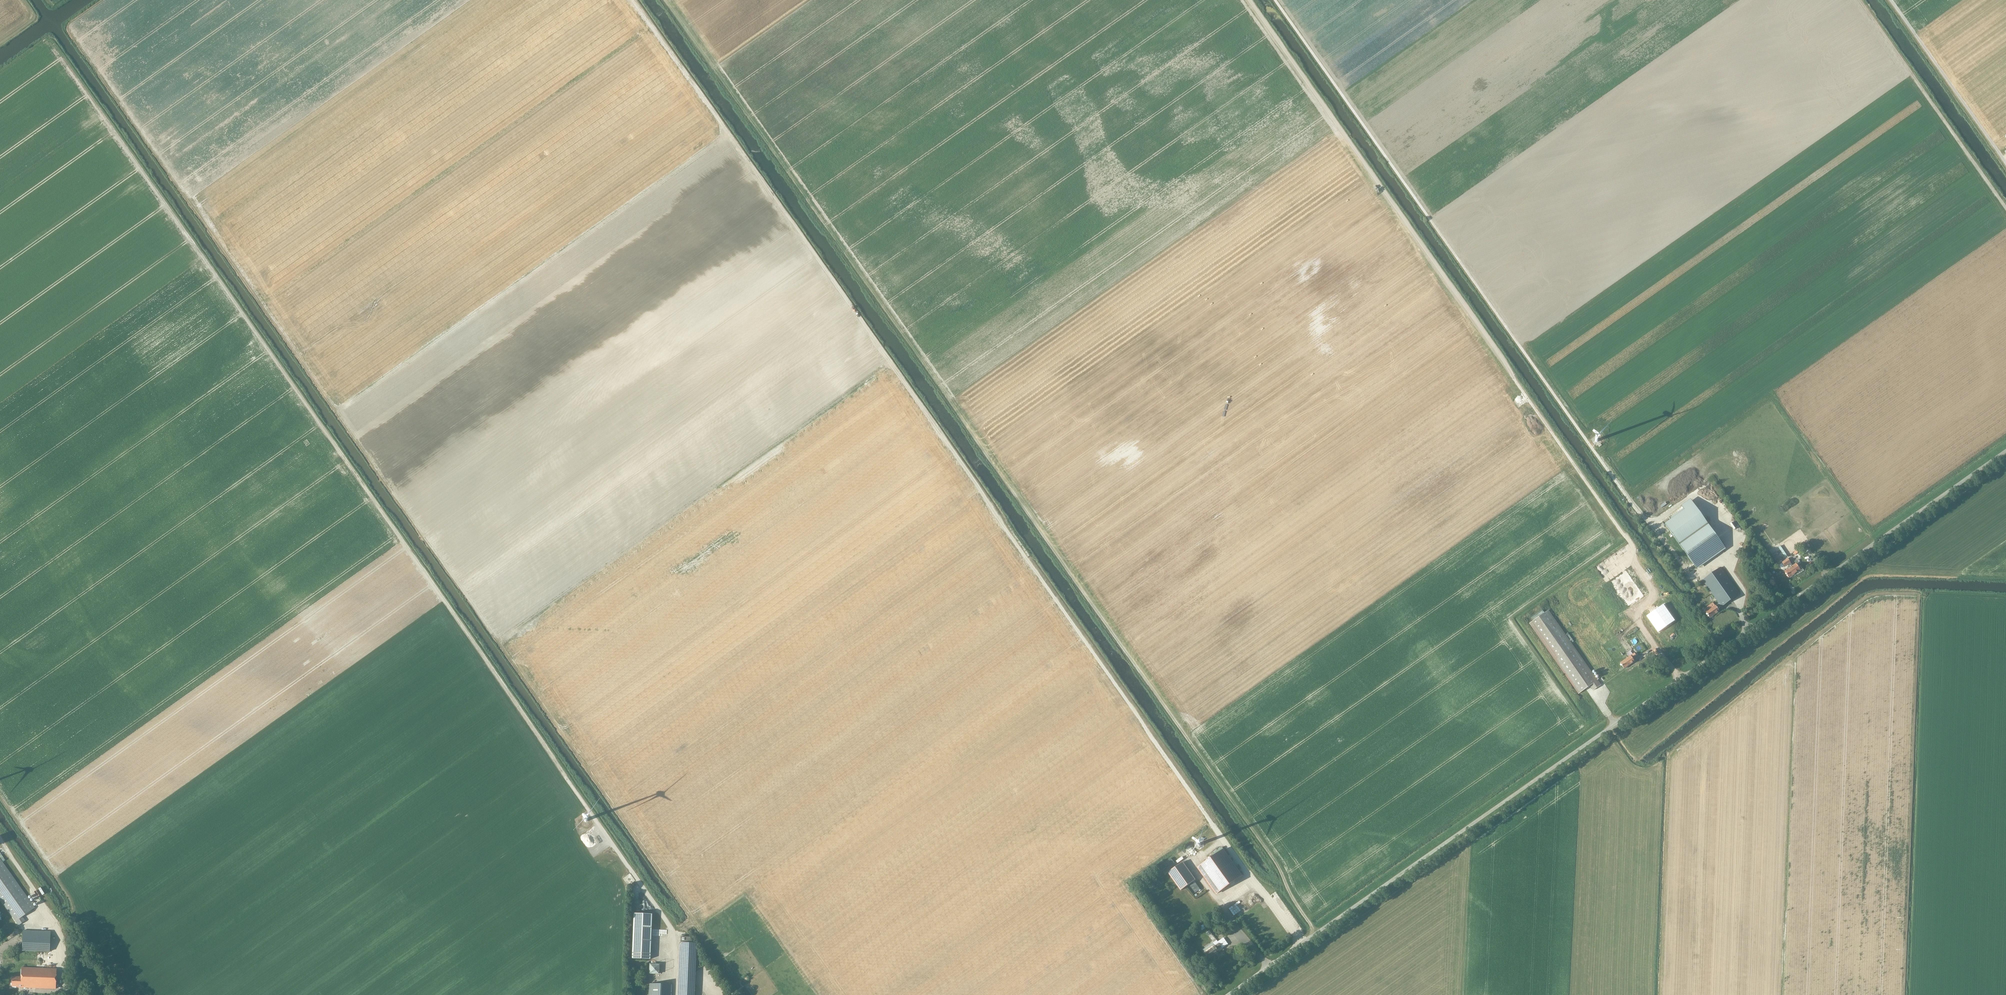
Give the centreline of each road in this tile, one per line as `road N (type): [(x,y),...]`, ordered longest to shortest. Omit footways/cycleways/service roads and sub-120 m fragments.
road 1 (unclassified): [(1227,994),(2005,451)]

